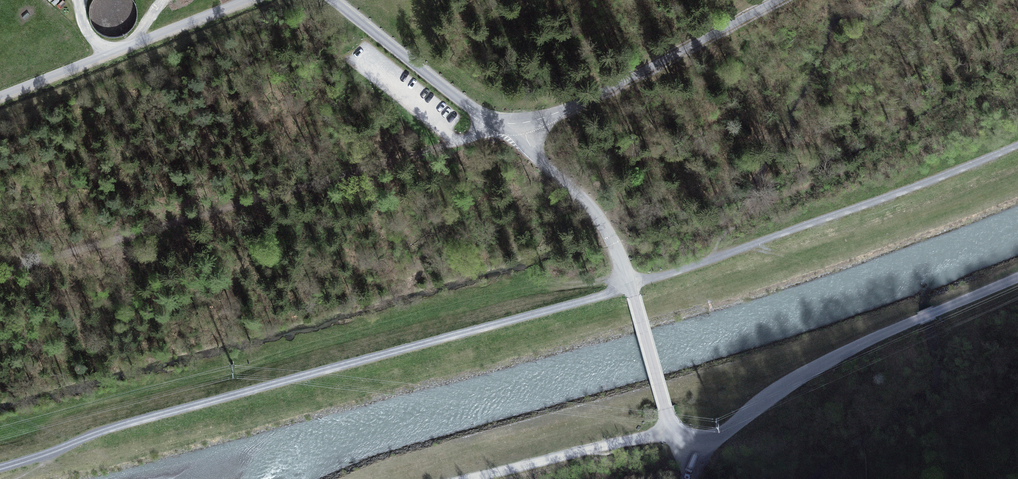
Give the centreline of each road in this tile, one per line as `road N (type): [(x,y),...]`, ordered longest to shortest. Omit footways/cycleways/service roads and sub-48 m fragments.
road 1 (track): [(0,468),(115,427),(631,287)]
road 2 (track): [(0,273),(468,139)]
road 3 (track): [(631,287),(1017,145)]
road 4 (unclassified): [(776,0),(547,118),(502,124)]
road 5 (unclassified): [(334,0),(487,121),(502,124)]

